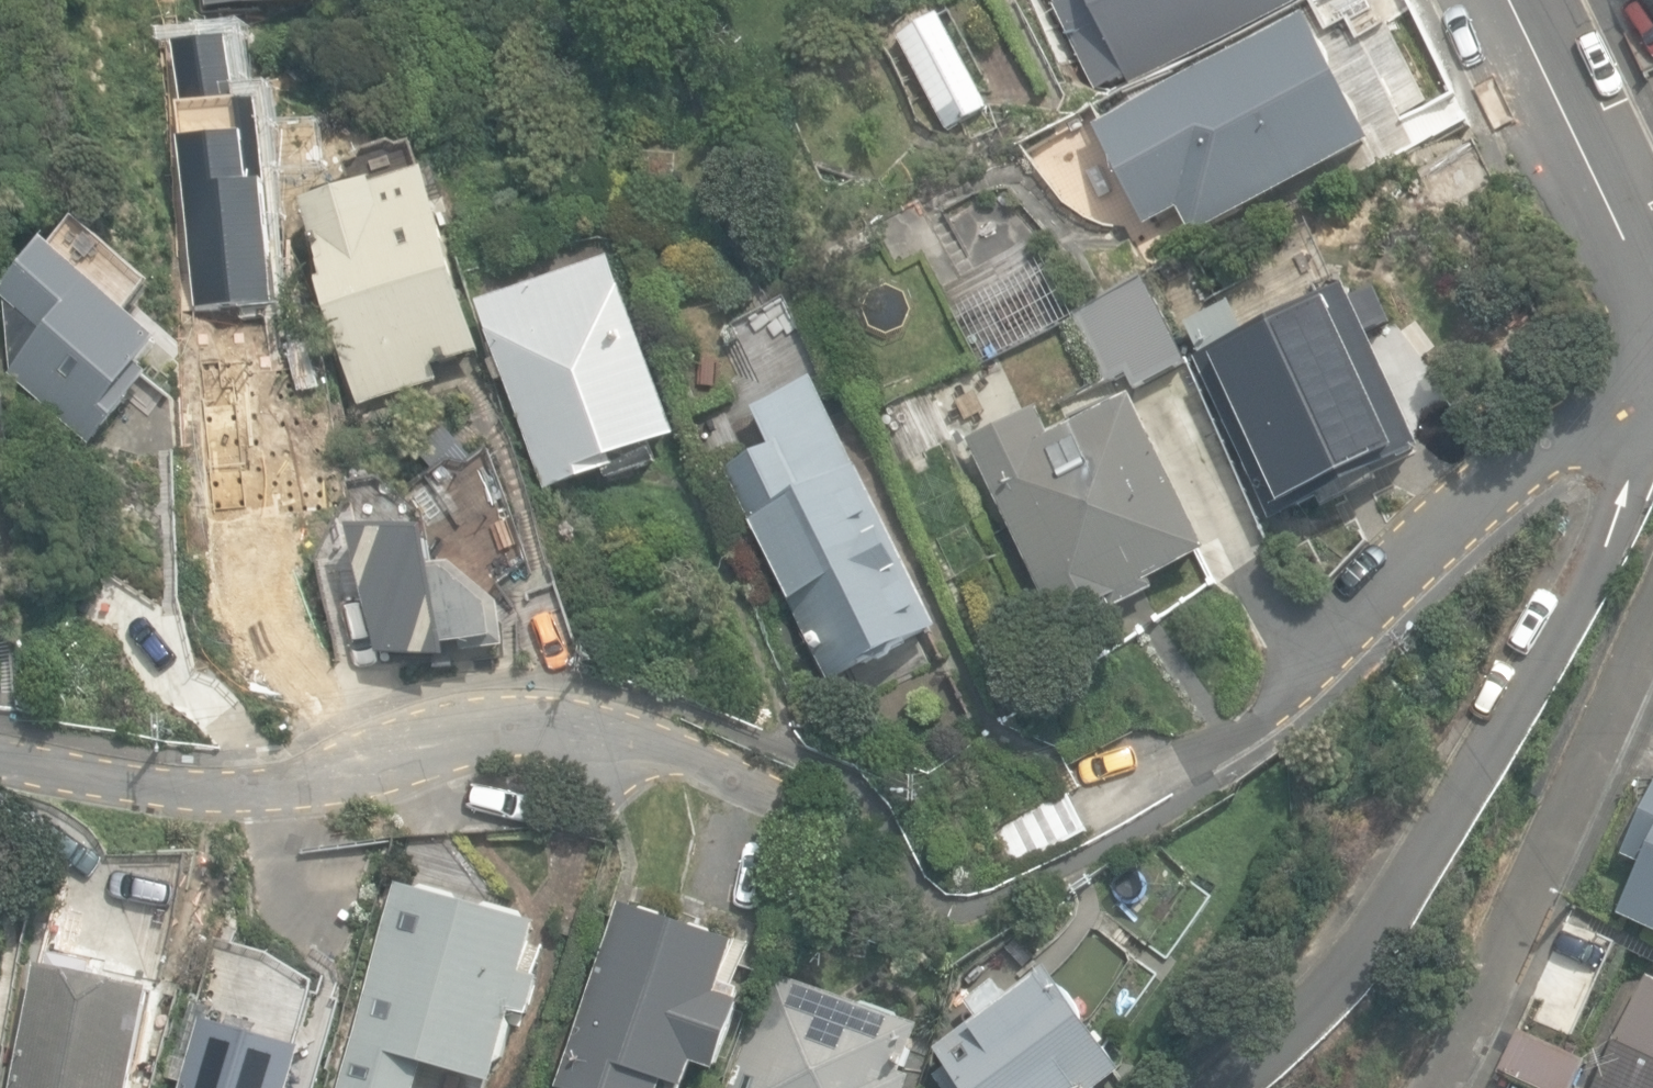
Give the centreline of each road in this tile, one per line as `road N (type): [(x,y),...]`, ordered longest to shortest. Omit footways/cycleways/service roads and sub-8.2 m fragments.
road 1 (residential): [(1223,1087),(1347,971),(1408,888),(1521,695),(1612,518),(1652,414)]
road 2 (residential): [(0,758),(246,779),(344,767),(499,729),(576,727)]
road 3 (residential): [(1652,624),(1436,1087)]
road 4 (residential): [(1509,0),(1652,303)]

